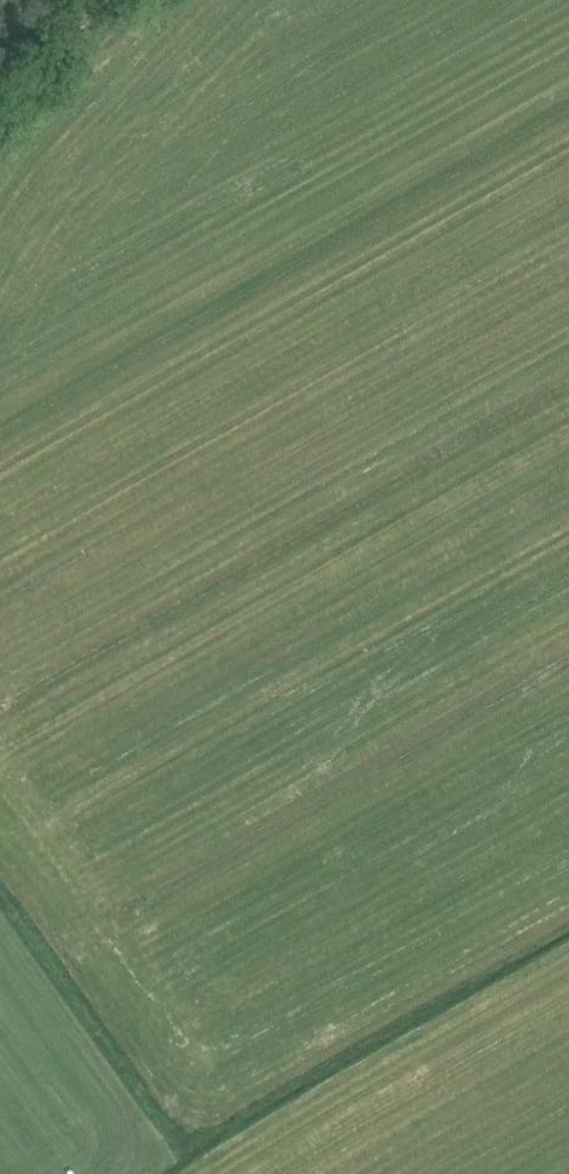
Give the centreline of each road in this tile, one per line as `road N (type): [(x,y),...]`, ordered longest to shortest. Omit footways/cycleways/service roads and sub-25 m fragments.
road 1 (track): [(0,105),(113,0)]

